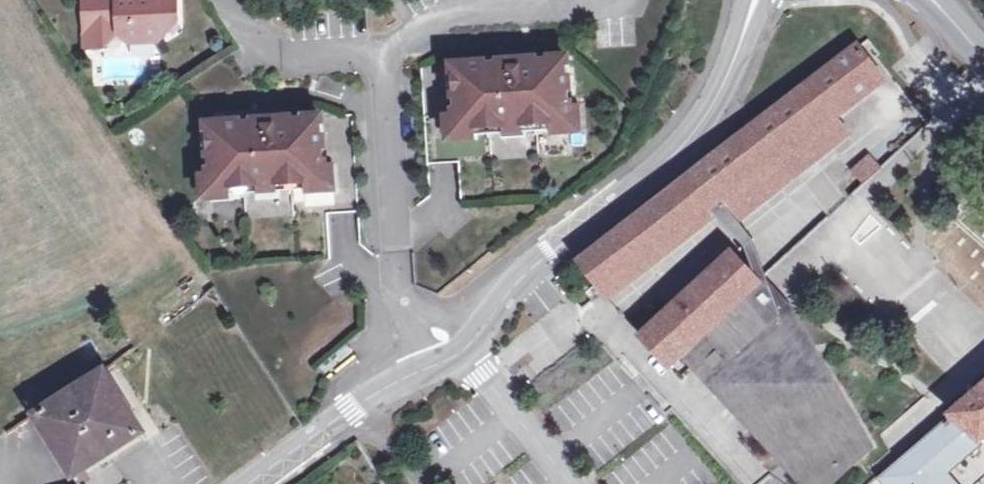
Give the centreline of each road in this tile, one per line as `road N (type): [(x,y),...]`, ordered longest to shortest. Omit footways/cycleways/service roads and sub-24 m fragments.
road 1 (residential): [(752,0),(726,78),(684,140),(527,268),(463,347),(434,359)]
road 2 (residential): [(434,359),(395,276),(387,46)]
road 3 (residential): [(434,359),(347,408),(247,483)]
road 4 (residential): [(387,46),(272,40),(243,0)]

